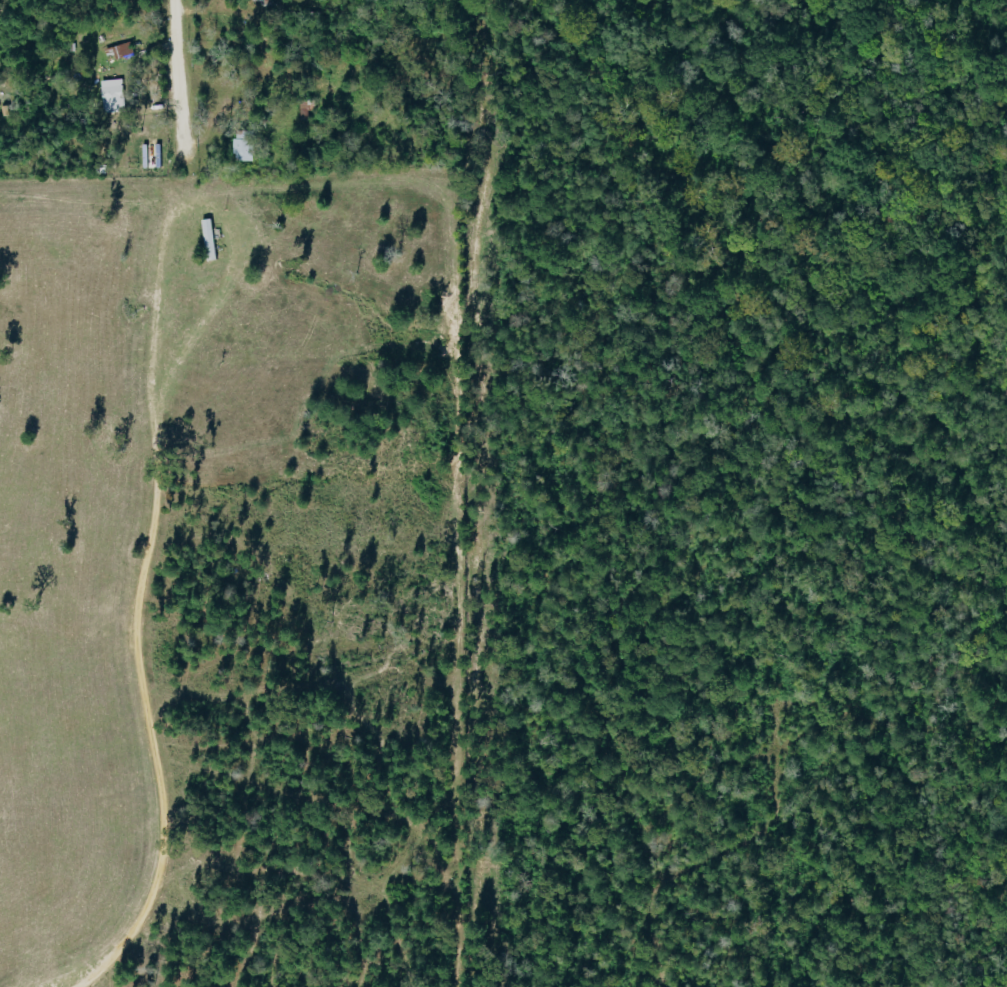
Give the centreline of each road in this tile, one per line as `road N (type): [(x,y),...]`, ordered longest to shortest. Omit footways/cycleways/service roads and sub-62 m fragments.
road 1 (residential): [(172,0),(181,153)]

